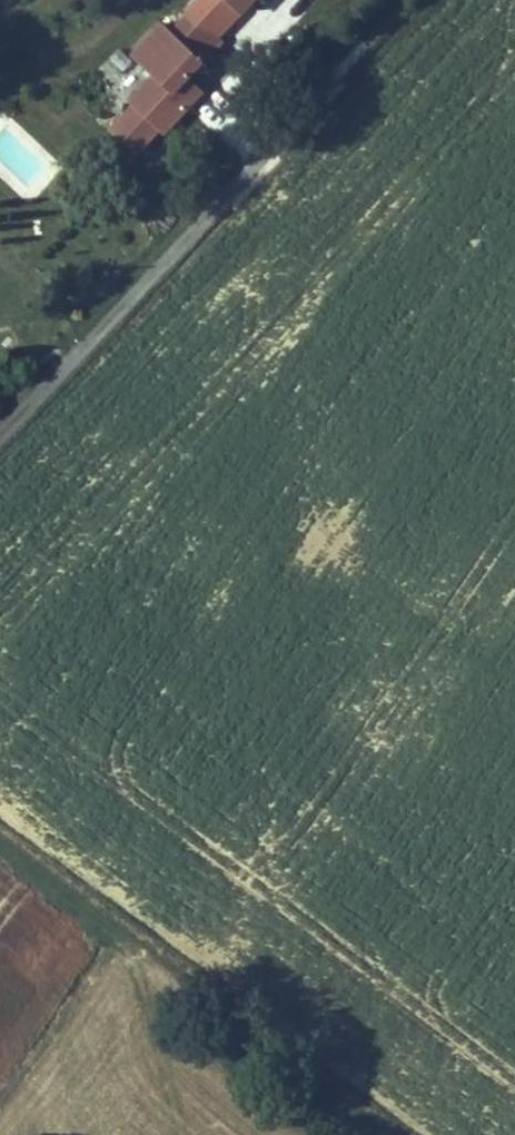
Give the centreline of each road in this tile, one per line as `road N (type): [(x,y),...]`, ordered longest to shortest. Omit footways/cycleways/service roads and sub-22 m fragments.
road 1 (unclassified): [(0,436),(272,148)]

